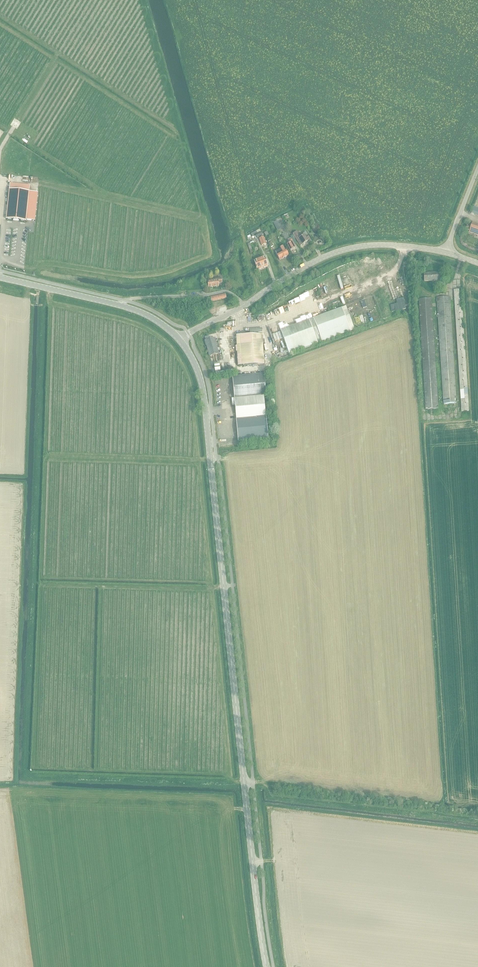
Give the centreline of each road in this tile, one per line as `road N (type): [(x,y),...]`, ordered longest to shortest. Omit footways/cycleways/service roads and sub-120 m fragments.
road 1 (track): [(54,284),(45,301),(28,776),(244,782)]
road 2 (tertiary): [(267,966),(206,411),(180,338)]
road 3 (tertiary): [(244,306),(346,249),(445,252)]
road 4 (unclassified): [(120,305),(225,291),(244,306)]
road 5 (tertiary): [(120,305),(0,277)]

